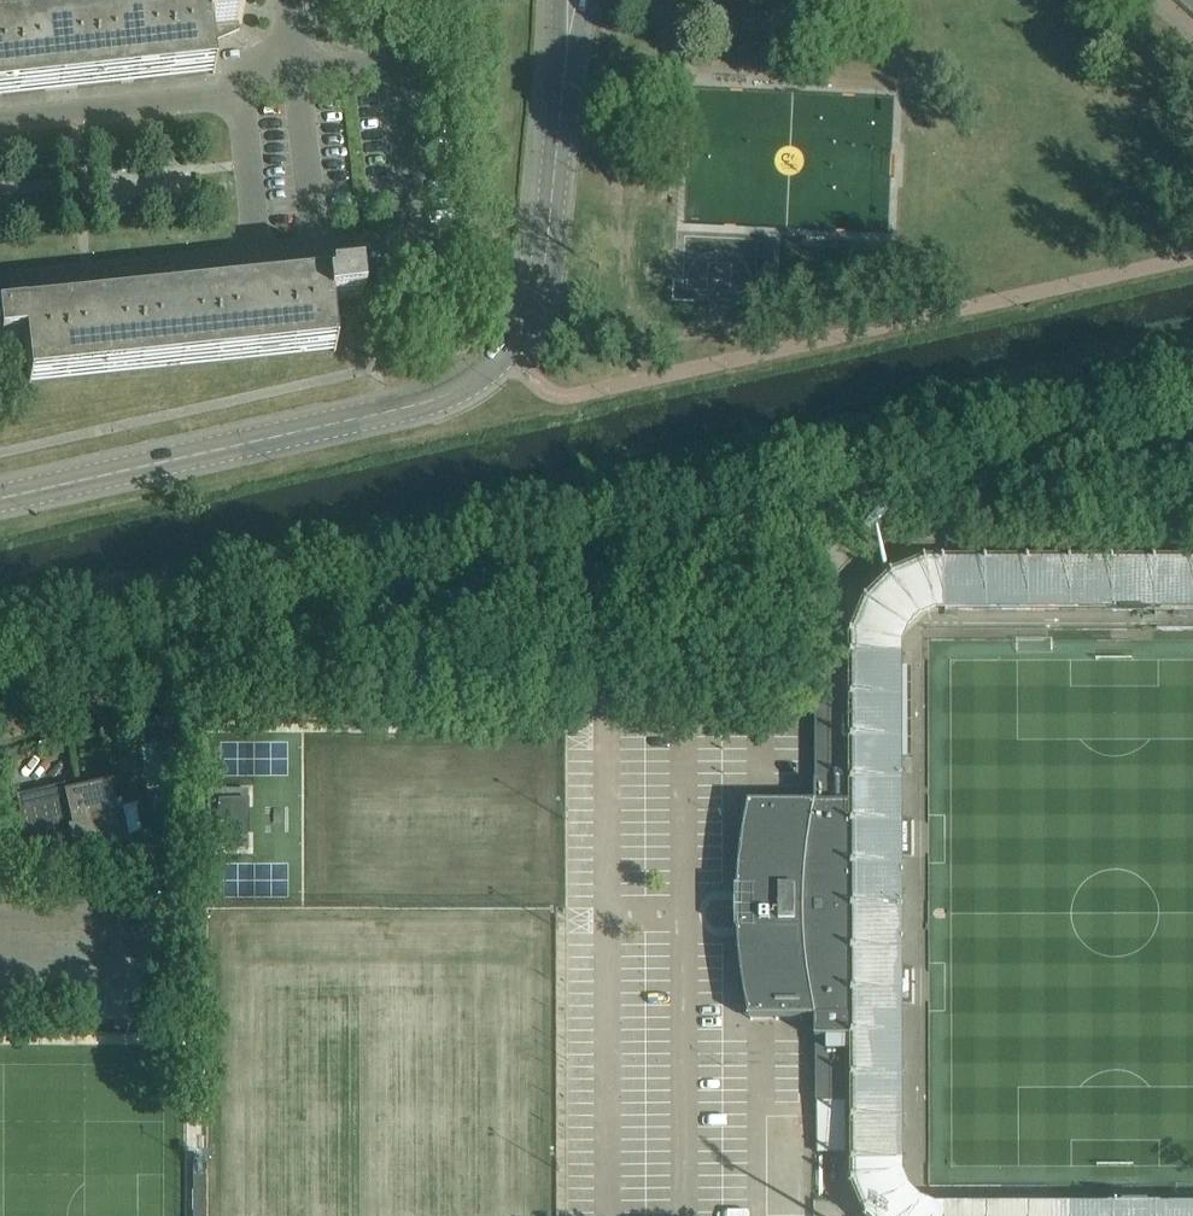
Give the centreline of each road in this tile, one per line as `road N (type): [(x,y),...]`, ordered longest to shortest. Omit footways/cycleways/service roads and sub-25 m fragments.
road 1 (unclassified): [(0,710),(1088,465),(1192,449)]
road 2 (secondary): [(0,497),(431,398),(481,373),(536,299),(565,65)]
road 3 (residential): [(0,285),(318,250)]
road 4 (residential): [(0,124),(239,100),(298,75)]
road 5 (unclassified): [(318,250),(298,75)]

